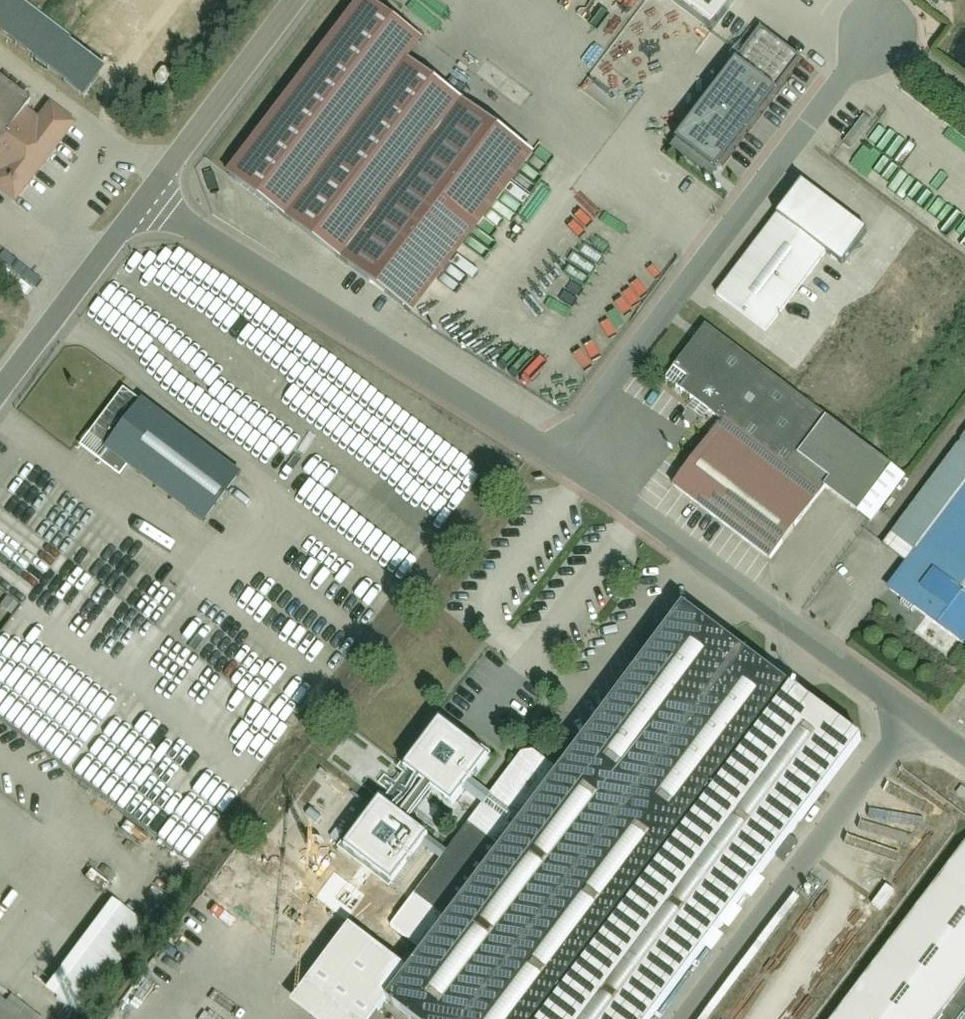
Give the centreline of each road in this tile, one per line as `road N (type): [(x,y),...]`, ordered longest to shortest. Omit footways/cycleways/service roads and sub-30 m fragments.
road 1 (unclassified): [(877,27),(546,449)]
road 2 (unclassified): [(546,449),(964,764)]
road 3 (unclassified): [(147,196),(546,449)]
road 4 (tertiary): [(147,196),(296,0)]
road 5 (tertiary): [(0,391),(147,196)]

